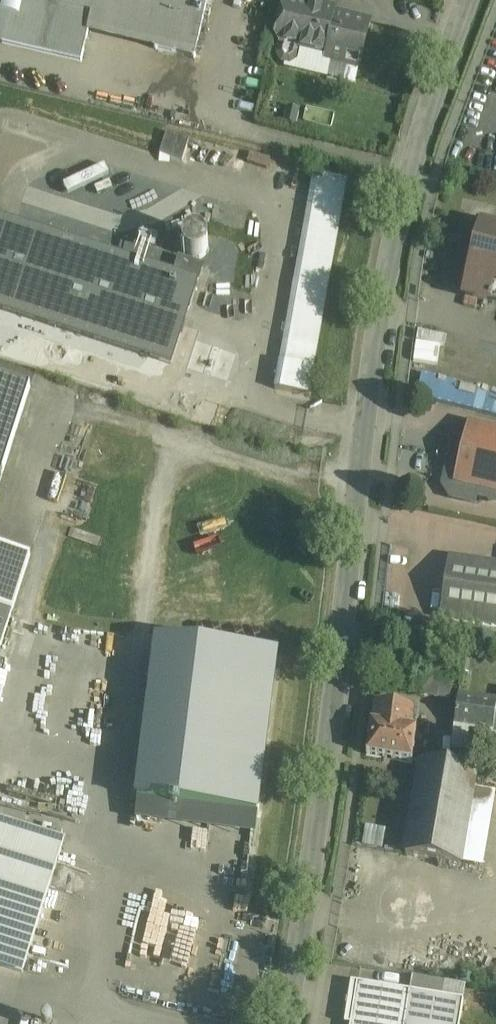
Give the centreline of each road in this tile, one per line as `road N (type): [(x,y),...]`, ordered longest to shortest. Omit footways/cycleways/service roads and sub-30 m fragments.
road 1 (residential): [(472,0),(397,218),(287,1023)]

